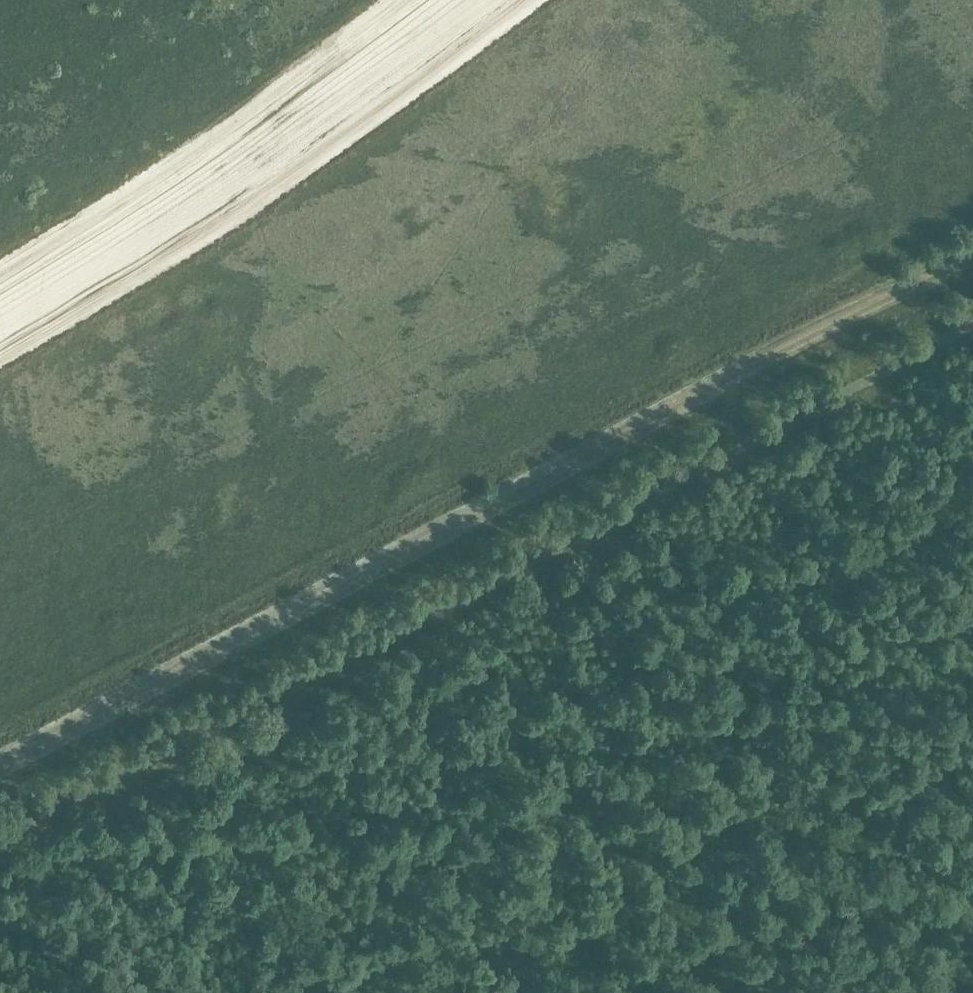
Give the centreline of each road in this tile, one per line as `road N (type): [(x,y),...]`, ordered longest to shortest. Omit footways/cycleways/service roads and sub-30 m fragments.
road 1 (unclassified): [(0,842),(972,328)]
road 2 (track): [(0,764),(972,260)]

